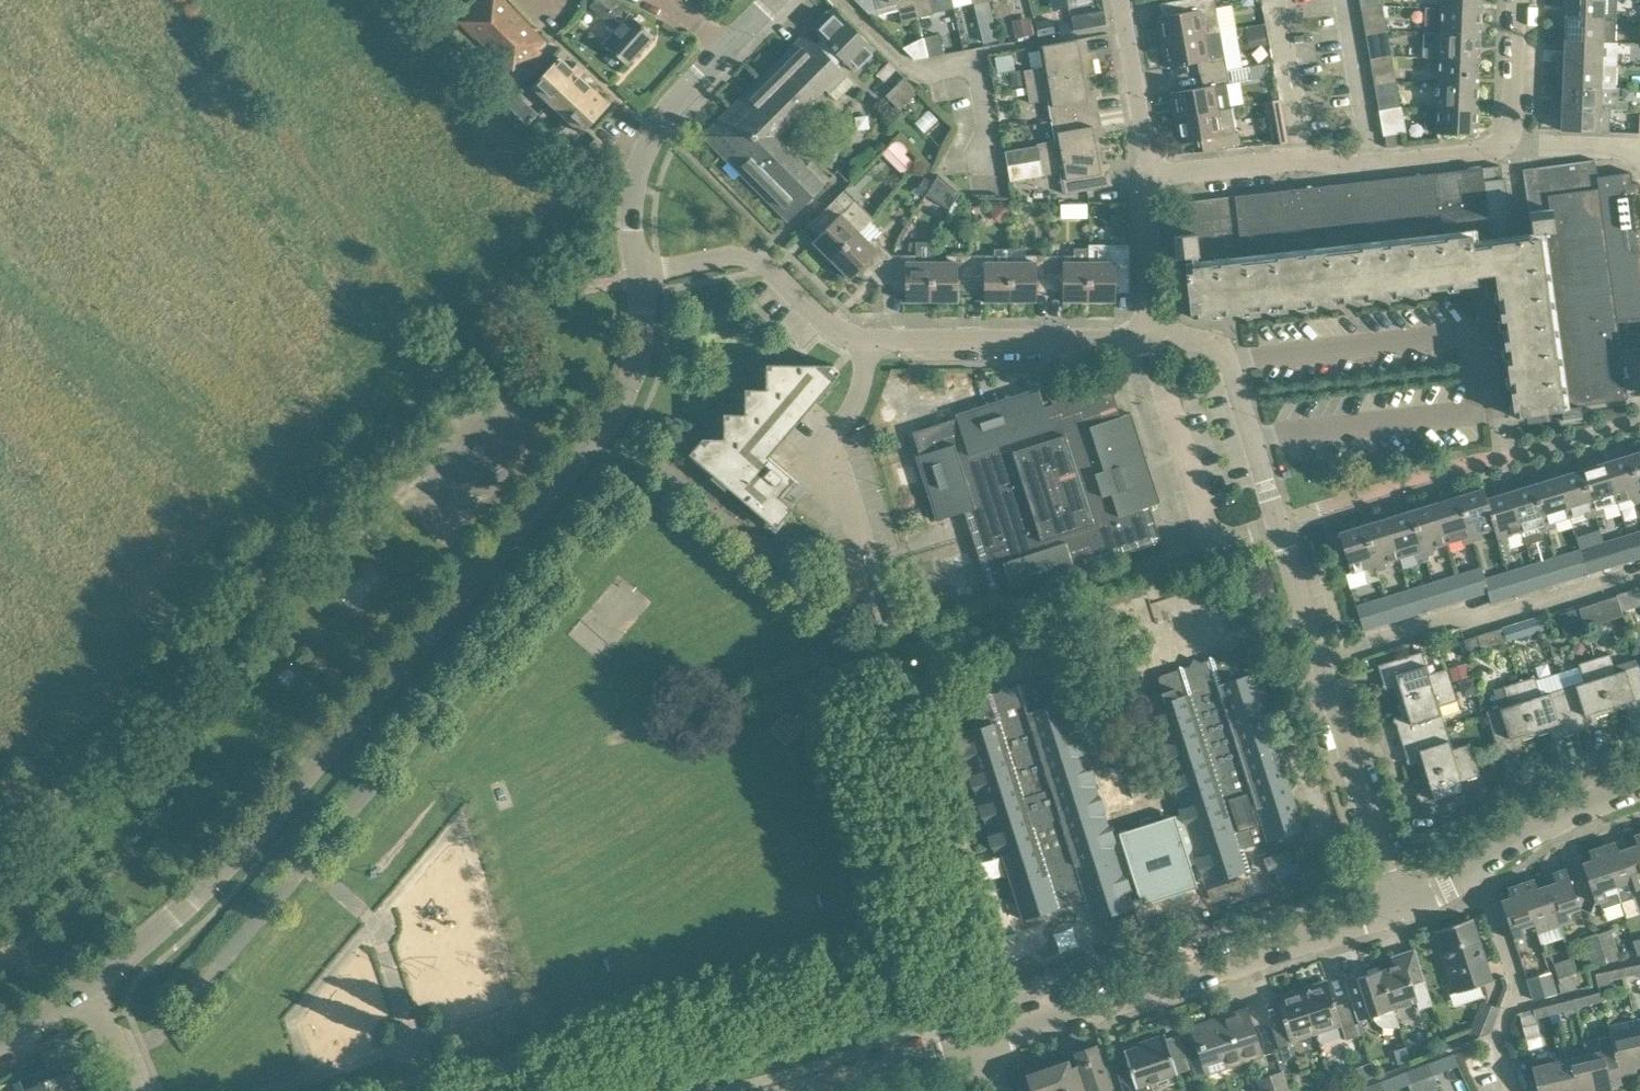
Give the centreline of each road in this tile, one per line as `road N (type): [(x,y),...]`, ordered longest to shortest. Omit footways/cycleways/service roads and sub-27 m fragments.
road 1 (unclassified): [(0,842),(142,718),(585,198)]
road 2 (residential): [(93,982),(183,908),(304,780),(603,427)]
road 3 (residential): [(1399,909),(1226,359),(1205,341),(1151,341)]
road 4 (residential): [(978,1046),(1399,909)]
road 5 (residential): [(1148,182),(1487,150),(1504,136)]
road 6 (residential): [(1151,341),(868,341)]
road 7 (residential): [(1399,909),(1547,823),(1639,785)]
road 8 (residential): [(868,341),(841,332),(759,259),(740,254),(639,273)]
road 9 (unclassified): [(639,273),(632,234),(643,160),(680,93),(728,50)]
road 10 (residential): [(1148,182),(1120,0)]
road 11 (residential): [(803,1090),(978,1046)]
road 12 (unclassified): [(603,427),(637,366),(644,321),(639,273)]
road 13 (residential): [(1151,341),(1148,182)]
road 14 (residential): [(1504,136),(1513,122),(1518,0)]
road 15 (residential): [(1504,136),(1639,150)]

